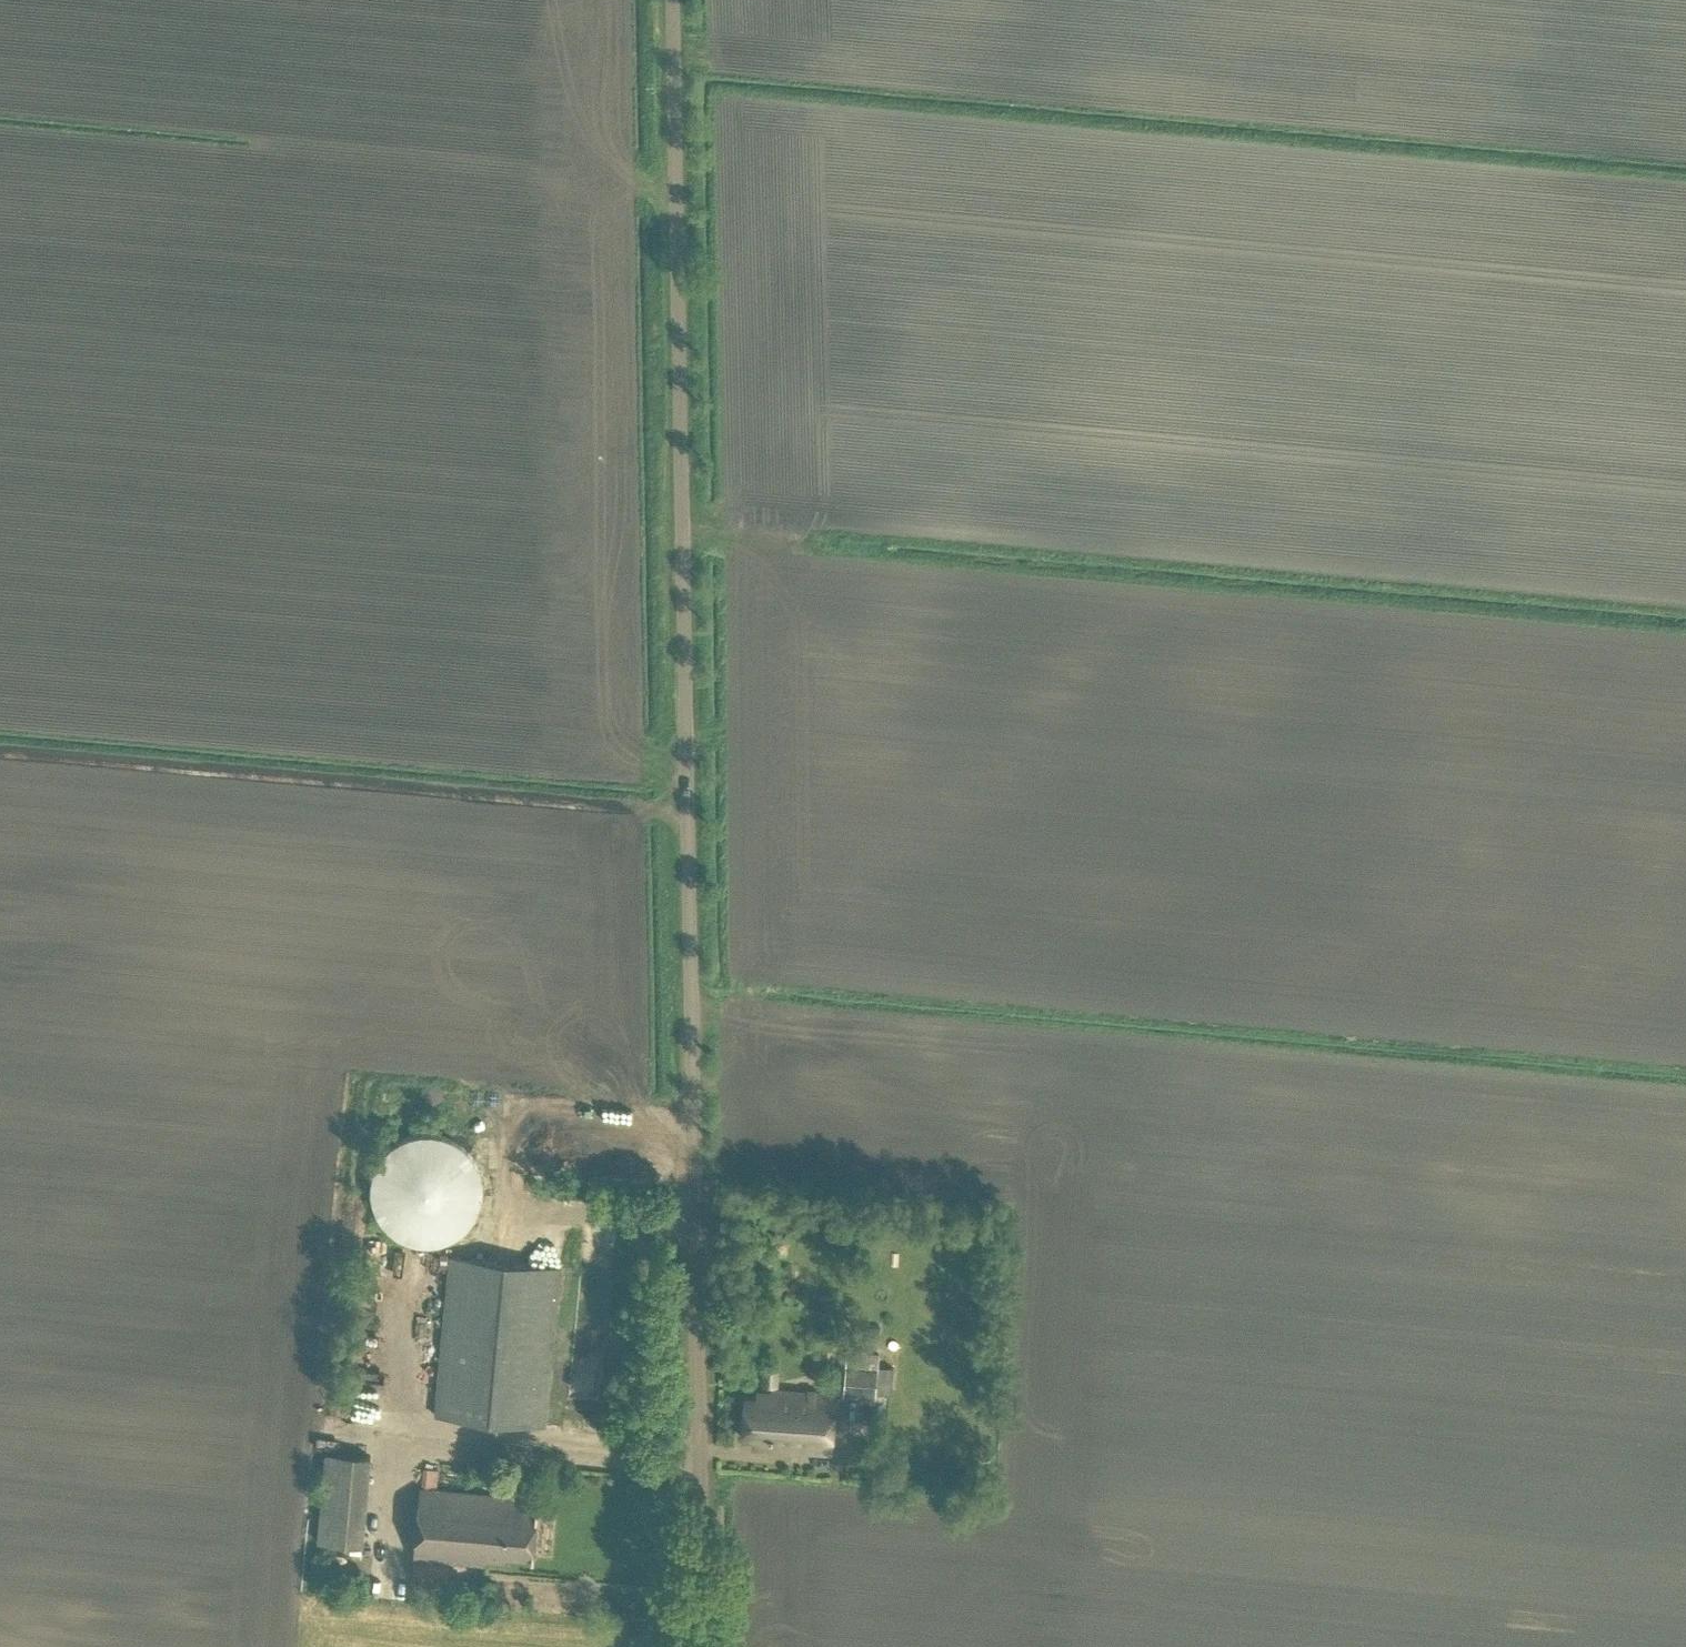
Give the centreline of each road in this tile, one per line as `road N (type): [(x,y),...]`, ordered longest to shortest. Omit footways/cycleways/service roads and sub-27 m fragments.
road 1 (unclassified): [(700,1646),(671,0)]

